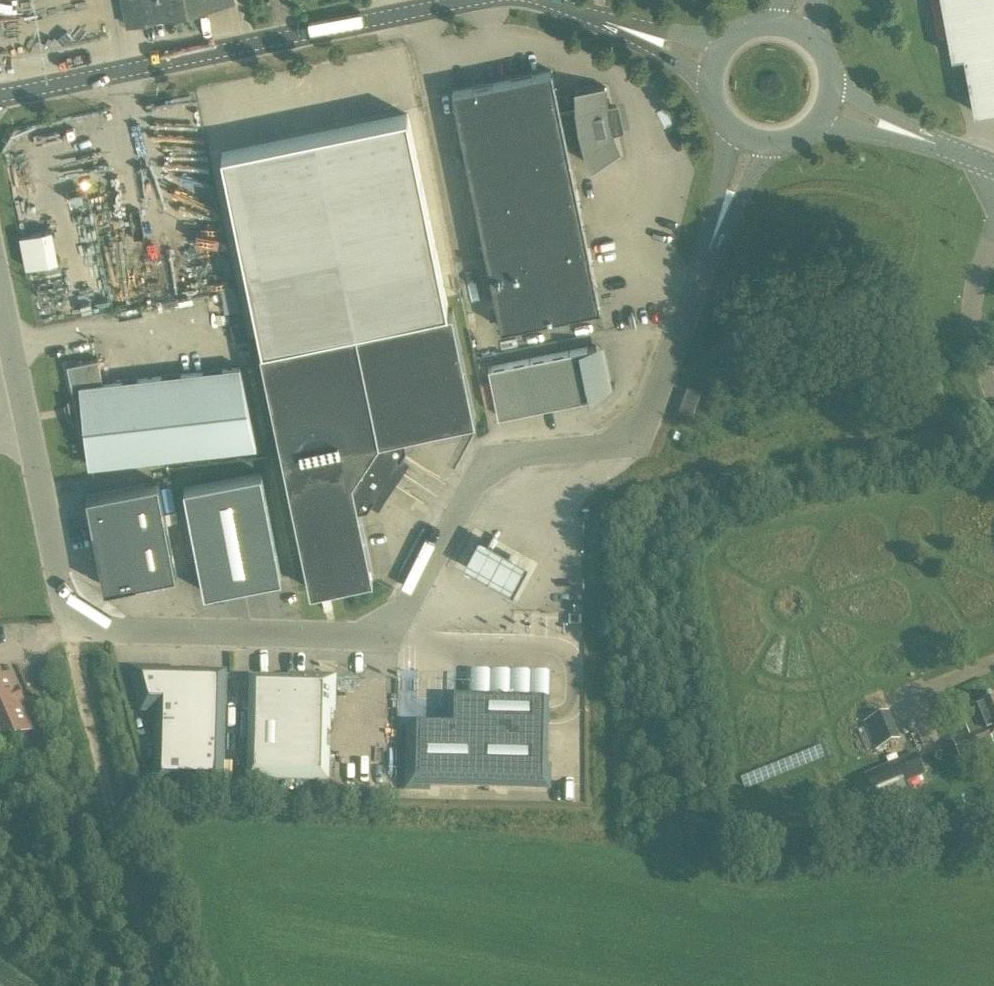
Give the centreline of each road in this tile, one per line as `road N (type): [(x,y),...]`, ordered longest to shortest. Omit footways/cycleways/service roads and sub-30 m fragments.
road 1 (unclassified): [(691,304),(652,413),(615,446),(506,457),(479,474),(405,613),(364,637),(70,630),(0,300)]
road 2 (secondary): [(0,96),(480,0)]
road 3 (track): [(165,985),(70,630)]
road 4 (secondary): [(541,0),(715,65)]
road 5 (secondary): [(993,168),(827,106)]
road 6 (unclassified): [(752,141),(691,304)]
road 7 (unclassified): [(619,183),(639,283),(691,304)]
road 8 (tertiary): [(993,389),(978,353),(974,305),(993,239)]

